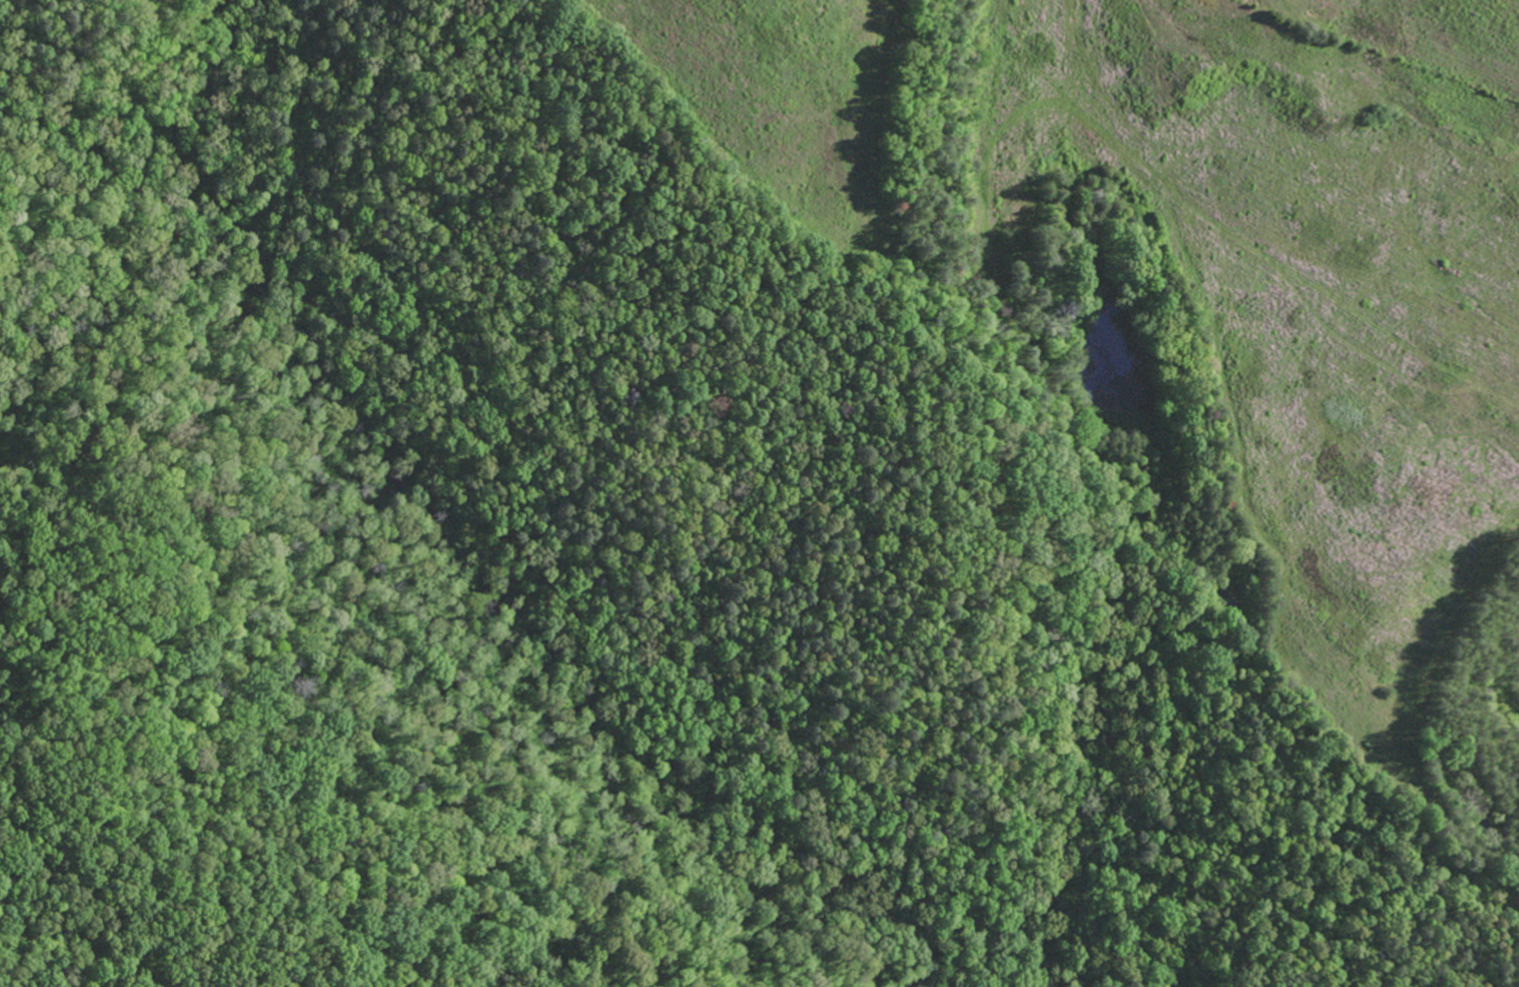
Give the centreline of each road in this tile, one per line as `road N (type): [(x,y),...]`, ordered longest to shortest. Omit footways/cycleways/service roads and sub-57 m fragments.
road 1 (track): [(139,986),(71,958),(43,955),(0,969)]

